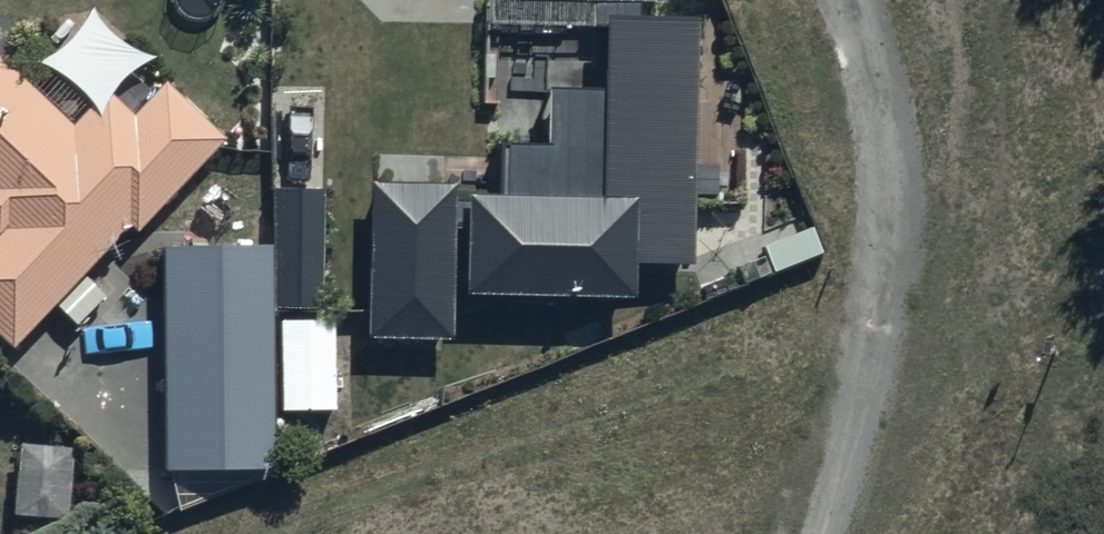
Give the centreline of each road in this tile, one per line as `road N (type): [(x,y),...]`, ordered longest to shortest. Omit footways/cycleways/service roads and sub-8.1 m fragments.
road 1 (track): [(262,533),(883,276)]
road 2 (track): [(802,0),(883,276),(789,533)]

